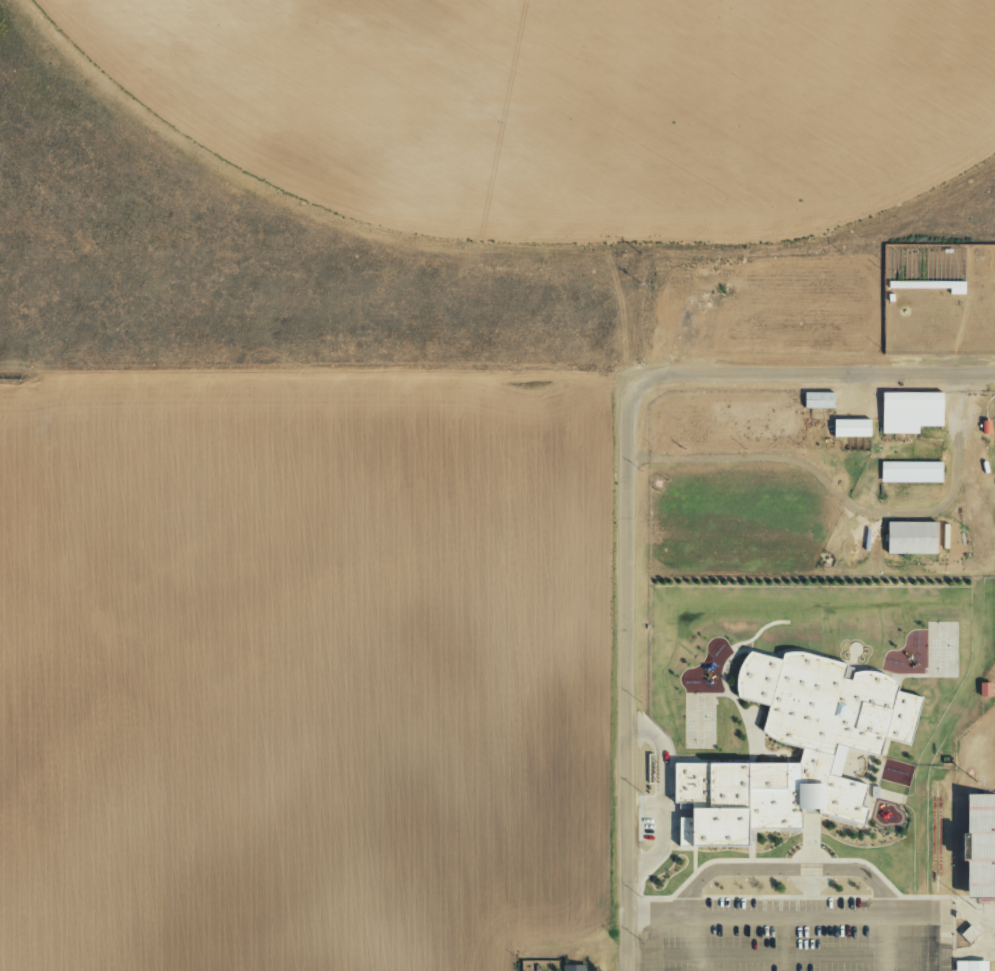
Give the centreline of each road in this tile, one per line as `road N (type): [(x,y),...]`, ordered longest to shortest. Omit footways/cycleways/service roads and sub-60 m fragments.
road 1 (residential): [(631,970),(635,403)]
road 2 (residential): [(635,403),(661,374),(994,375)]

